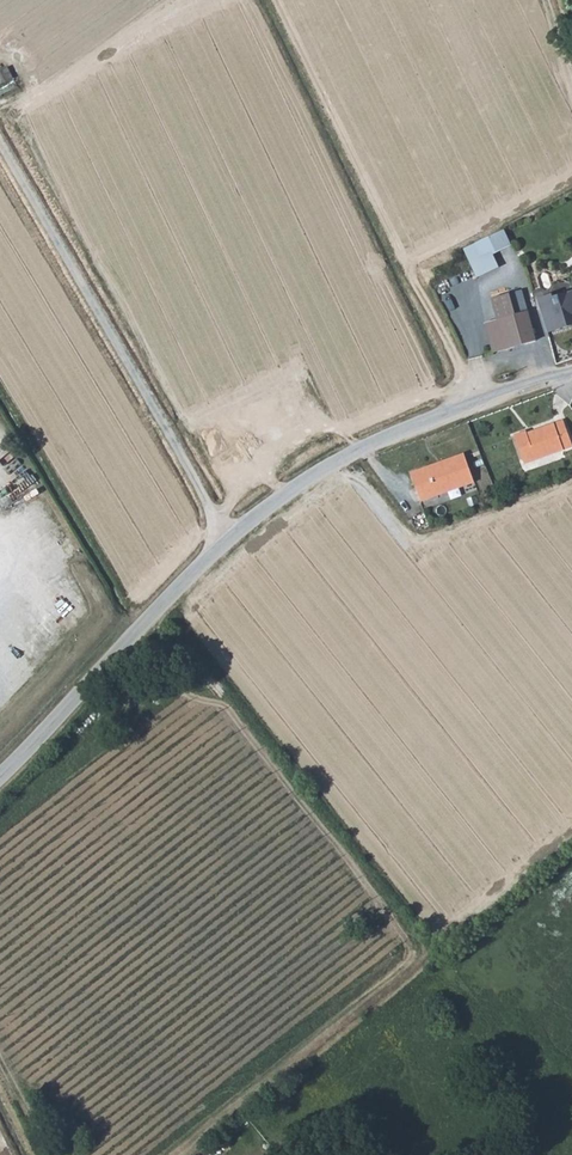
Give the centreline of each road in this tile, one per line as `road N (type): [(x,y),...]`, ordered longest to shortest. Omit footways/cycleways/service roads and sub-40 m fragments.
road 1 (unclassified): [(0,775),(238,527),(343,456),(571,370)]
road 2 (track): [(238,527),(0,123)]

